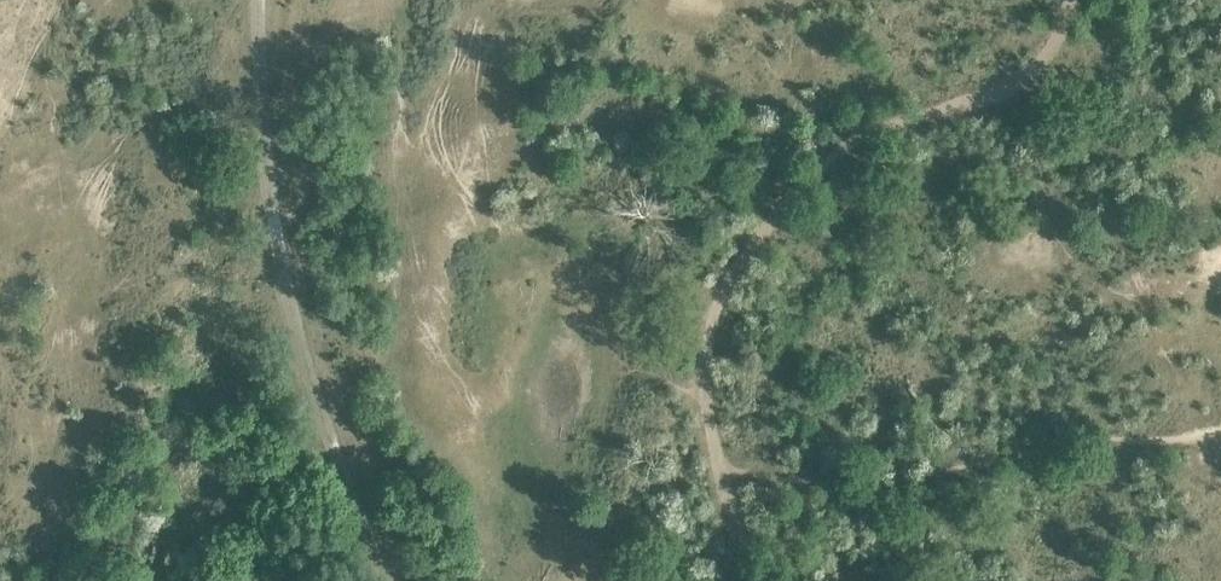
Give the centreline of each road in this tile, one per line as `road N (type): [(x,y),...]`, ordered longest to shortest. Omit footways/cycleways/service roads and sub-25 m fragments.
road 1 (track): [(755,580),(736,543),(704,413),(700,358),(730,271),(790,194),(856,137),(1000,93),(1027,74),(1069,0)]

